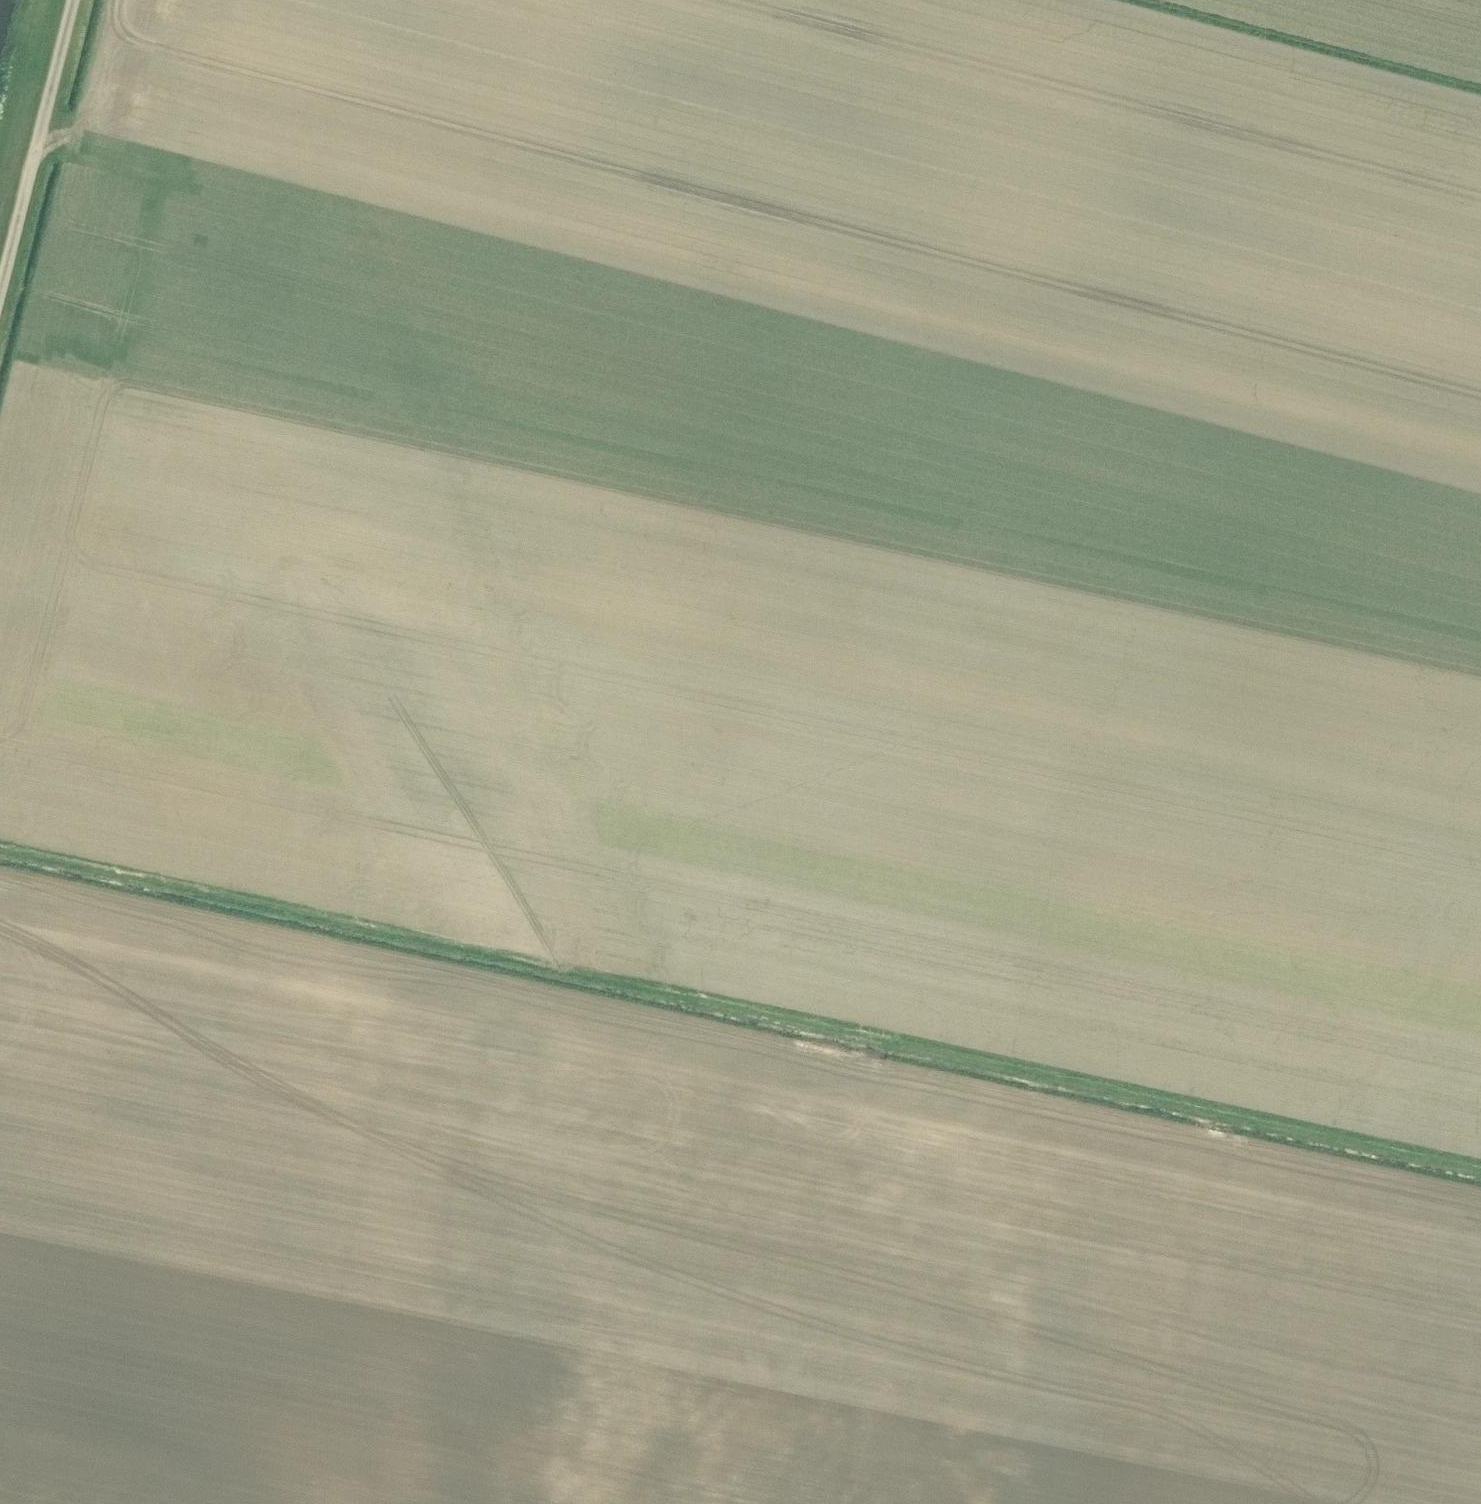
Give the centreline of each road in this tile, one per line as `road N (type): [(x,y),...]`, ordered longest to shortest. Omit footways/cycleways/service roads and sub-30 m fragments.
road 1 (unclassified): [(0,294),(74,0)]

